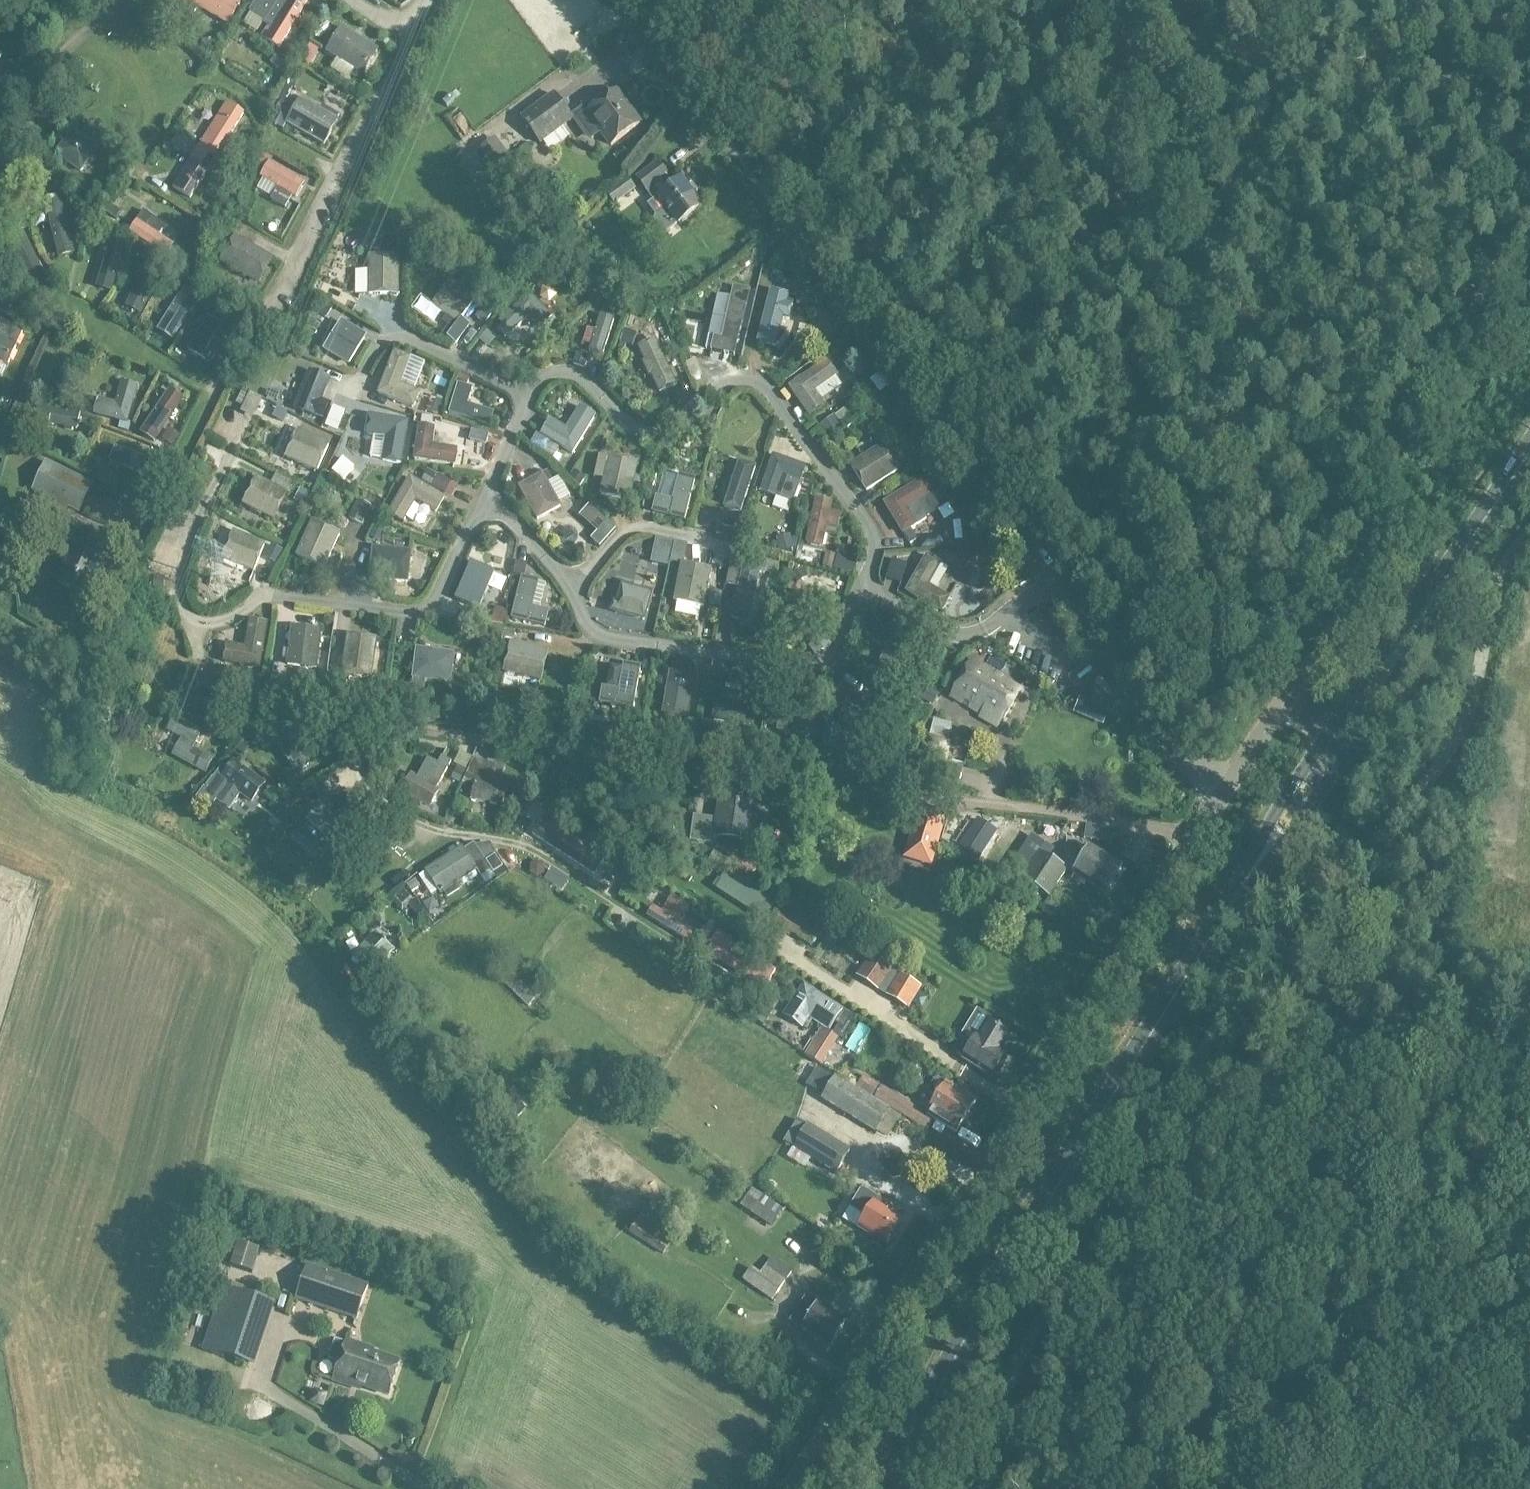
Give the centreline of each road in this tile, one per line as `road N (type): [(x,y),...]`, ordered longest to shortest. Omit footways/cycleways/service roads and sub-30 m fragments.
road 1 (track): [(1197,834),(684,771),(211,700),(82,655),(0,608)]
road 2 (residential): [(793,1488),(882,1334),(1285,697)]
road 3 (track): [(1047,565),(619,0)]
road 4 (tertiary): [(1136,1055),(966,1334),(898,1487)]
road 5 (track): [(358,721),(362,777),(399,813),(425,827),(543,854),(688,949)]
road 6 (tertiary): [(1136,1055),(1251,874)]
road 7 (tertiary): [(1450,574),(1383,650),(1332,727)]
road 8 (tertiary): [(1355,741),(1450,574)]
road 9 (tertiary): [(1251,874),(1285,842),(1355,741)]
road 10 (tertiary): [(1332,727),(1267,826),(1251,874)]
road 11 (tertiary): [(1450,574),(1529,450)]

